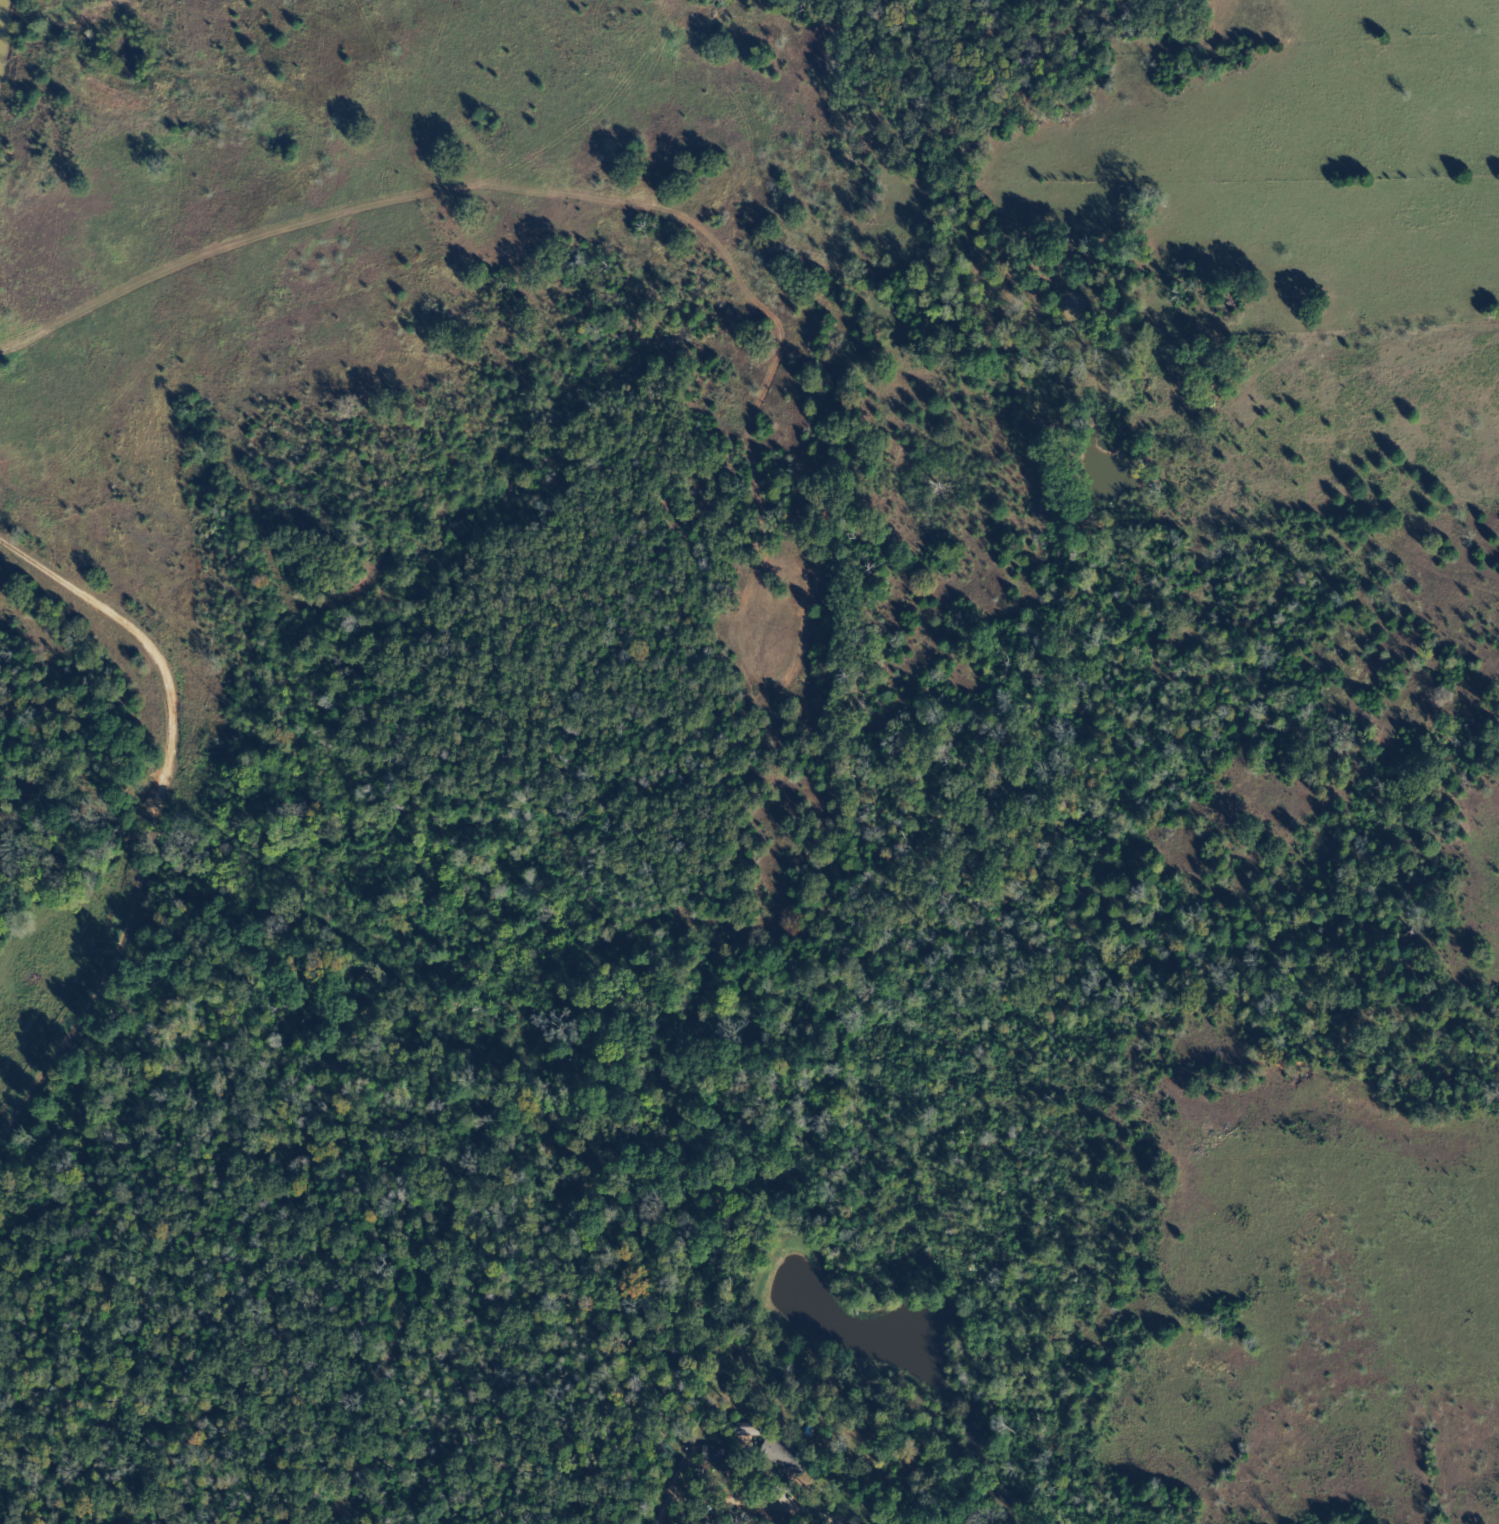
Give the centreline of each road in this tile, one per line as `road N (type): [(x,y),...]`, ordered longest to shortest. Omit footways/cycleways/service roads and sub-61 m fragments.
road 1 (residential): [(0,1100),(148,861),(173,766),(163,660),(33,515),(0,493)]

